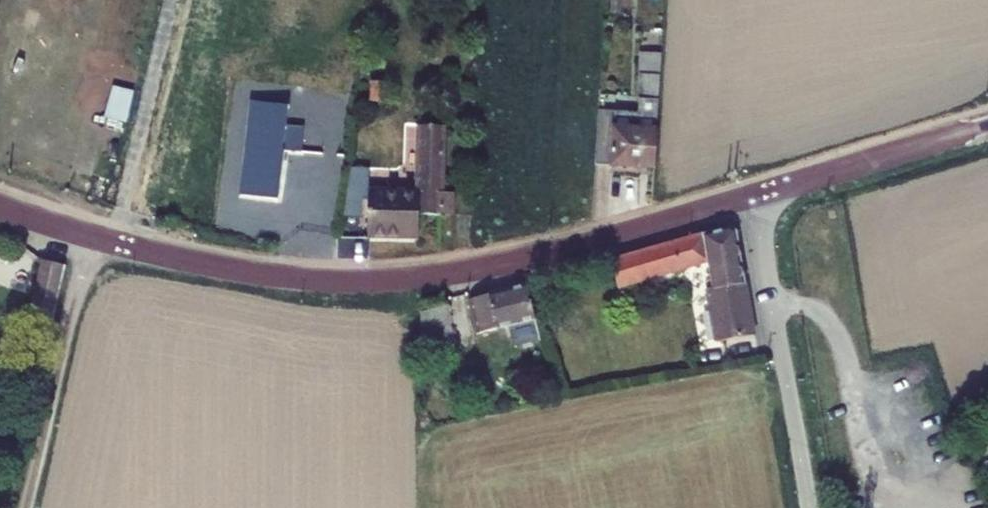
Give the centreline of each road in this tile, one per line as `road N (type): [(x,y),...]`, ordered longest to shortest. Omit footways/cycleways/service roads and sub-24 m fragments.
road 1 (tertiary): [(752,197),(550,255),(357,281),(213,265),(0,206)]
road 2 (unclassified): [(752,197),(809,507)]
road 3 (track): [(29,507),(92,237)]
road 4 (tertiary): [(987,125),(752,197)]

